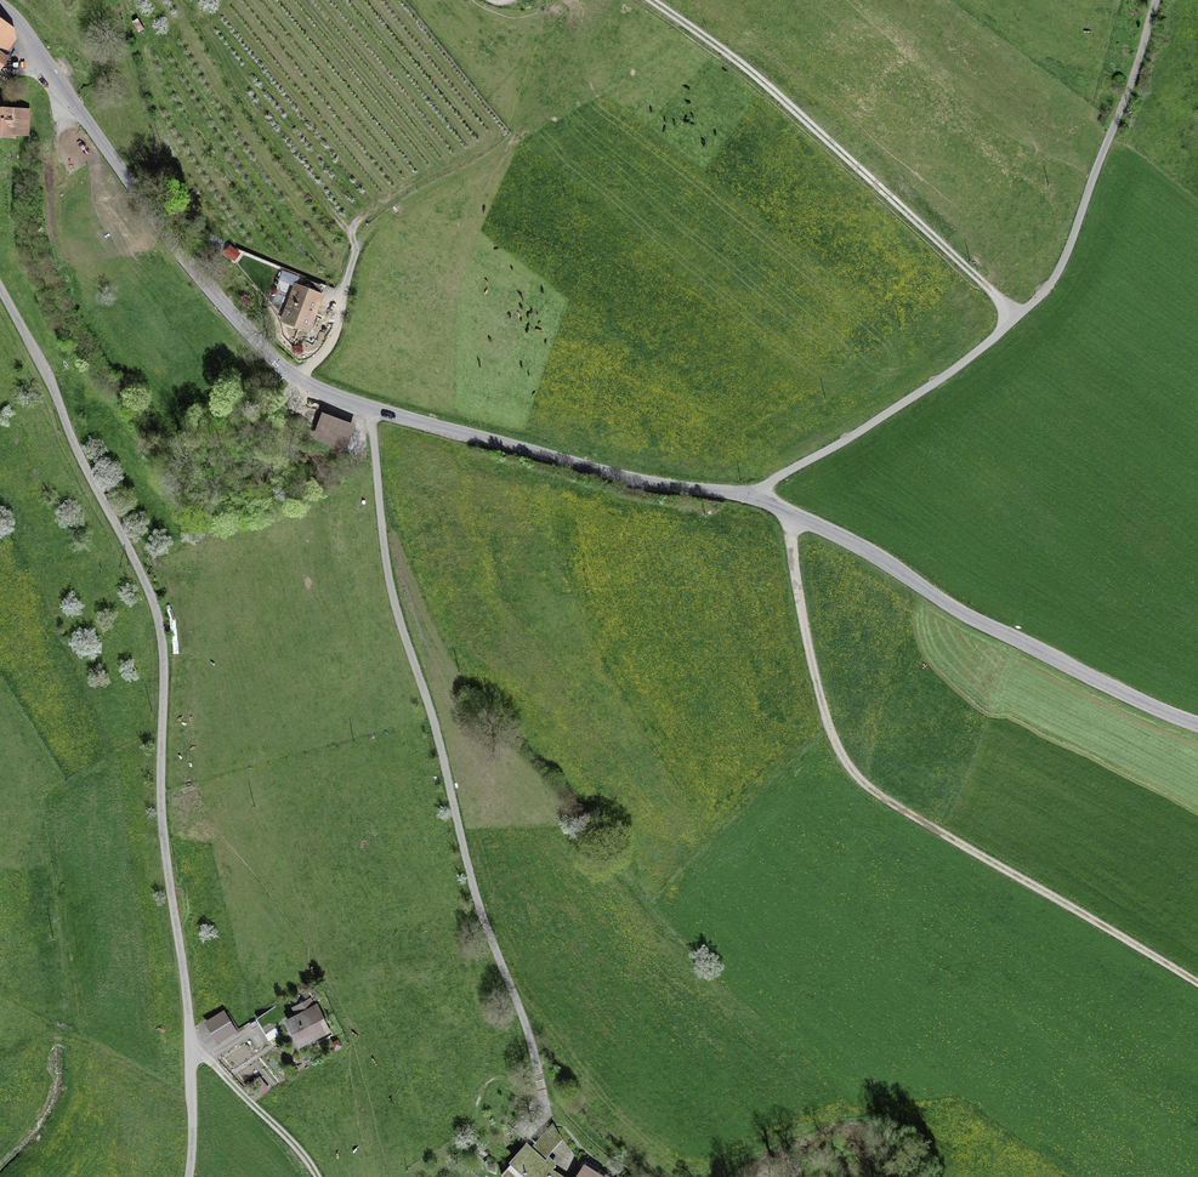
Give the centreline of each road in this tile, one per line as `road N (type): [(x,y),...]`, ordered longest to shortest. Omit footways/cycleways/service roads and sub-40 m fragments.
road 1 (unclassified): [(0,5),(184,256),(304,381),(374,412),(786,510),(963,612),(1197,723)]
road 2 (unclassified): [(0,290),(164,634),(167,866),(189,1021),(188,1176)]
road 3 (track): [(549,1122),(537,1052),(495,943),(397,604),(374,412)]
road 4 (track): [(1197,983),(862,782),(827,721),(786,510)]
road 5 (track): [(746,496),(950,373),(1052,282),(1157,0)]
road 6 (track): [(1018,315),(767,84),(652,0)]
road 7 (track): [(453,182),(383,225),(355,263),(335,348),(304,381)]

